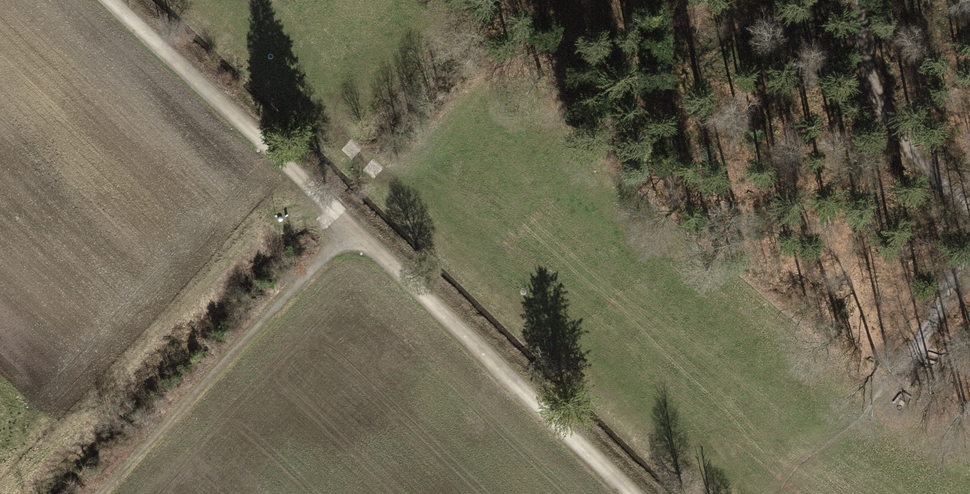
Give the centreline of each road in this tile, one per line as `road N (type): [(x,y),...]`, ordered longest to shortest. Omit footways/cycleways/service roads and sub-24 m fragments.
road 1 (track): [(631,493),(106,0)]
road 2 (track): [(352,232),(121,474)]
road 3 (track): [(969,209),(932,176),(881,99),(864,58),(861,0)]

